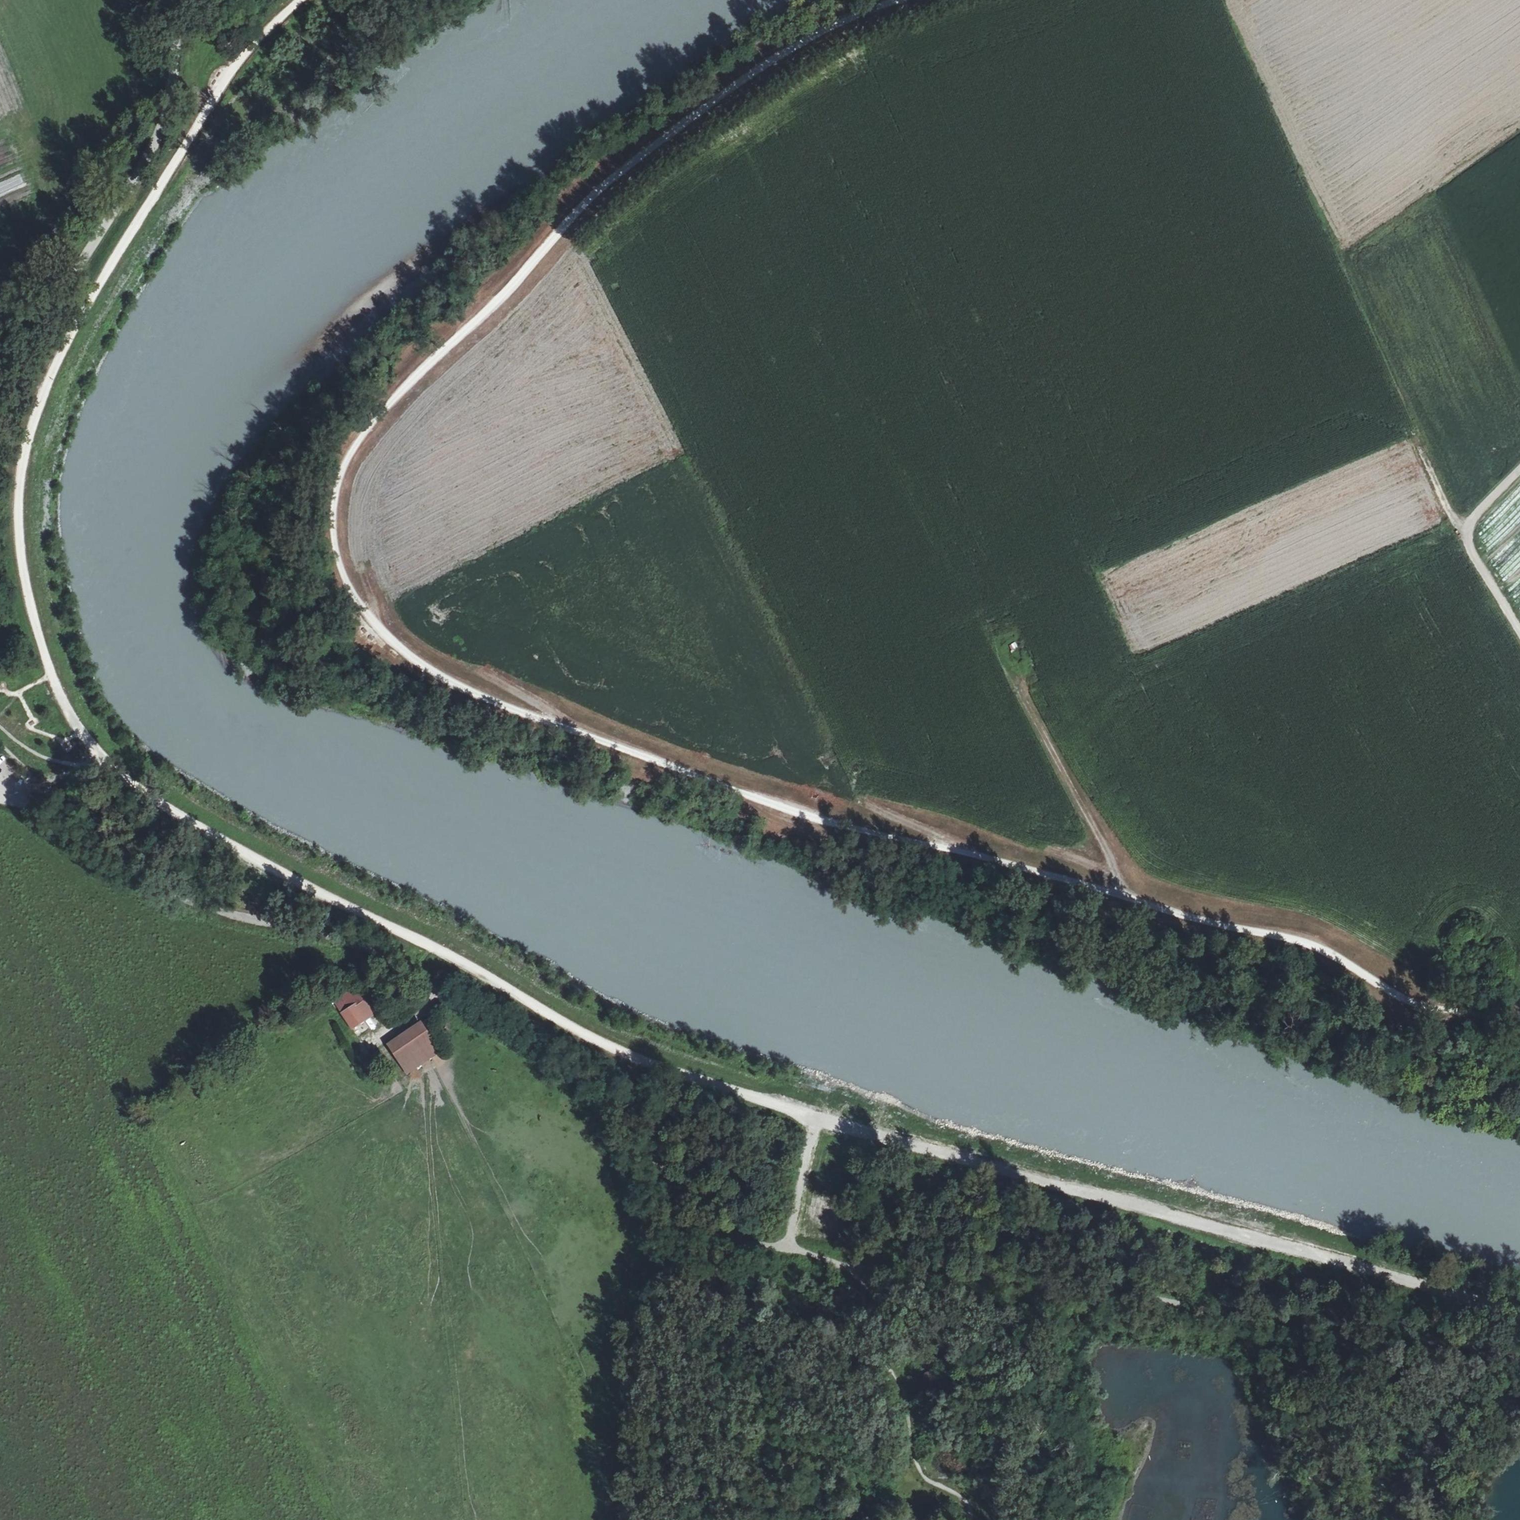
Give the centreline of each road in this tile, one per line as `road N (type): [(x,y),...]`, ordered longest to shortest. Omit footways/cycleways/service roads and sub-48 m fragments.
road 1 (track): [(1519,1020),(1388,994),(1301,943),(1205,926),(769,805),(465,696),(406,659),(369,624),(342,580),(330,502),(356,436),(566,216),(645,151),(727,89),(882,0)]
road 2 (unclassified): [(0,393),(161,128),(181,0)]
road 3 (track): [(1519,626),(1461,531),(1375,341)]
road 4 (track): [(1016,682),(1123,877),(1124,898)]

